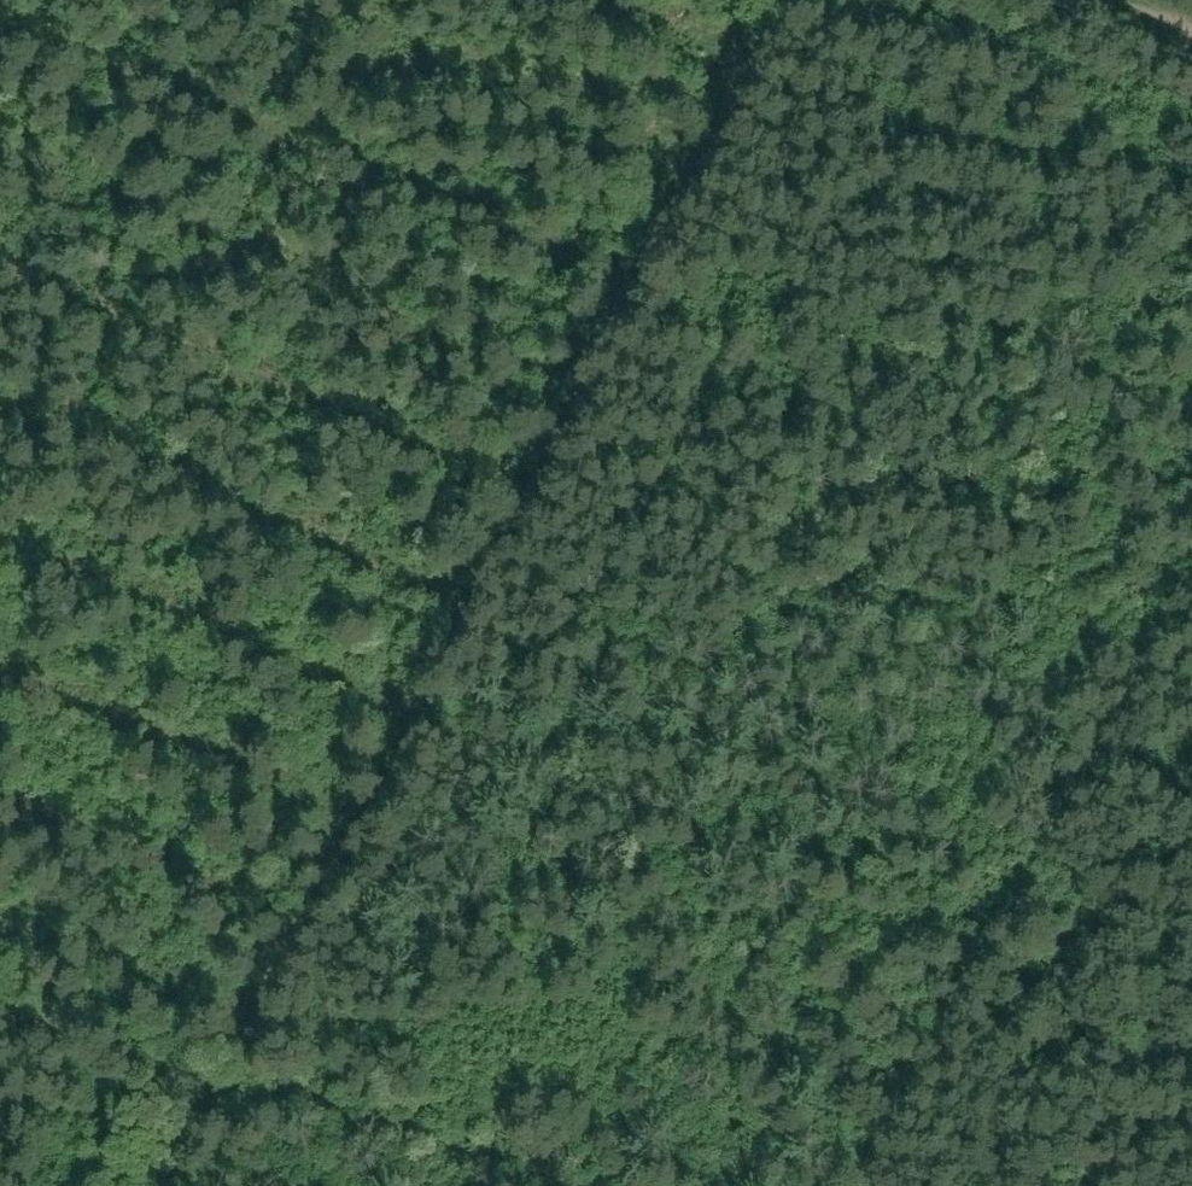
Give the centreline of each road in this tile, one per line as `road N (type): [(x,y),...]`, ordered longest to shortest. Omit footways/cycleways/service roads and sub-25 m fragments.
road 1 (track): [(0,997),(203,1059)]
road 2 (track): [(1191,51),(1066,0)]

